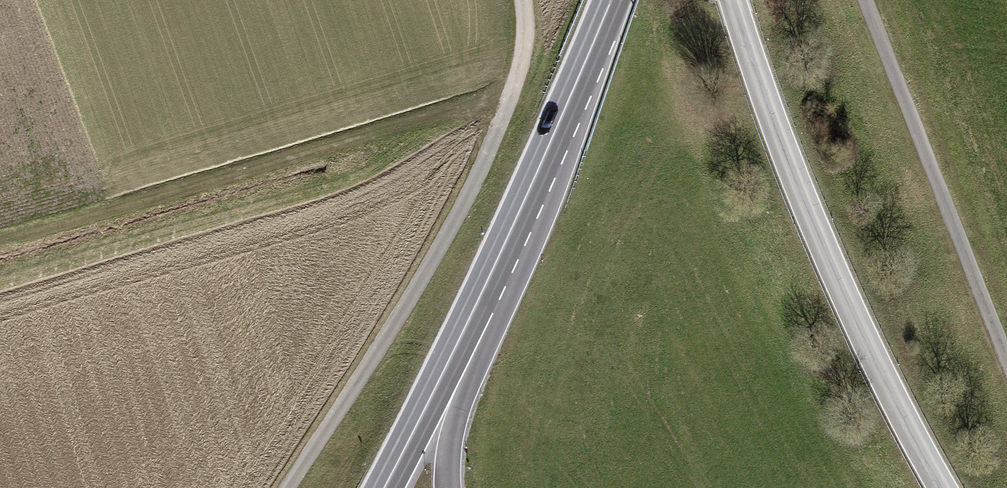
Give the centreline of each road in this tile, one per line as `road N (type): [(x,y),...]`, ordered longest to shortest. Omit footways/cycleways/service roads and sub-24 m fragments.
road 1 (track): [(521,0),(525,47),(517,90),(386,355),(296,487)]
road 2 (tertiary): [(945,487),(804,200),(734,0)]
road 3 (primary): [(385,487),(553,160)]
road 4 (primary): [(451,487),(456,418),(519,270),(553,160)]
road 5 (primary): [(553,160),(615,0)]

